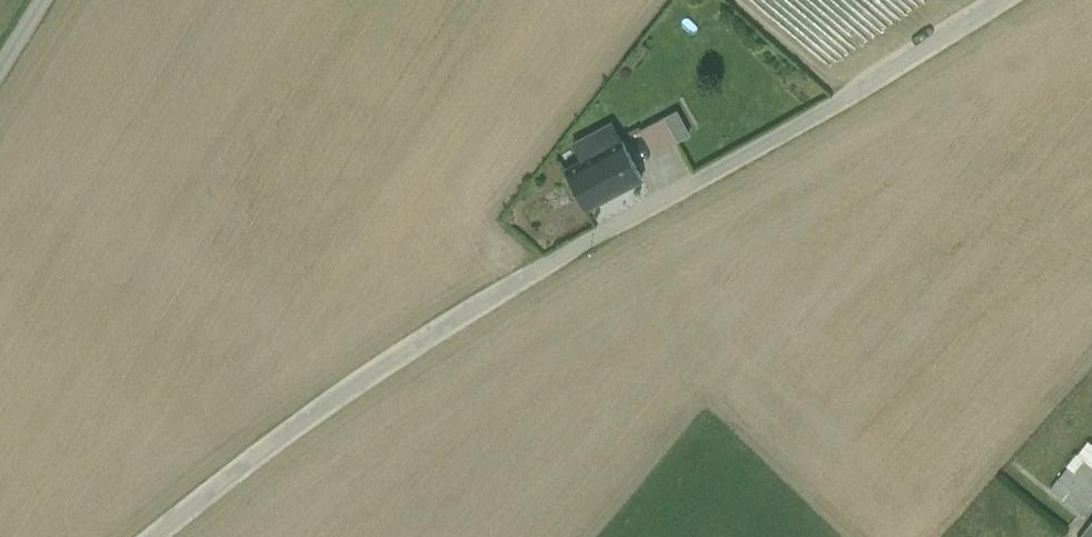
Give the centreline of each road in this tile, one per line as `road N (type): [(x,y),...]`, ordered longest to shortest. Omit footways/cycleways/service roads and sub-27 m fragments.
road 1 (unclassified): [(135,536),(200,483),(1006,0)]

